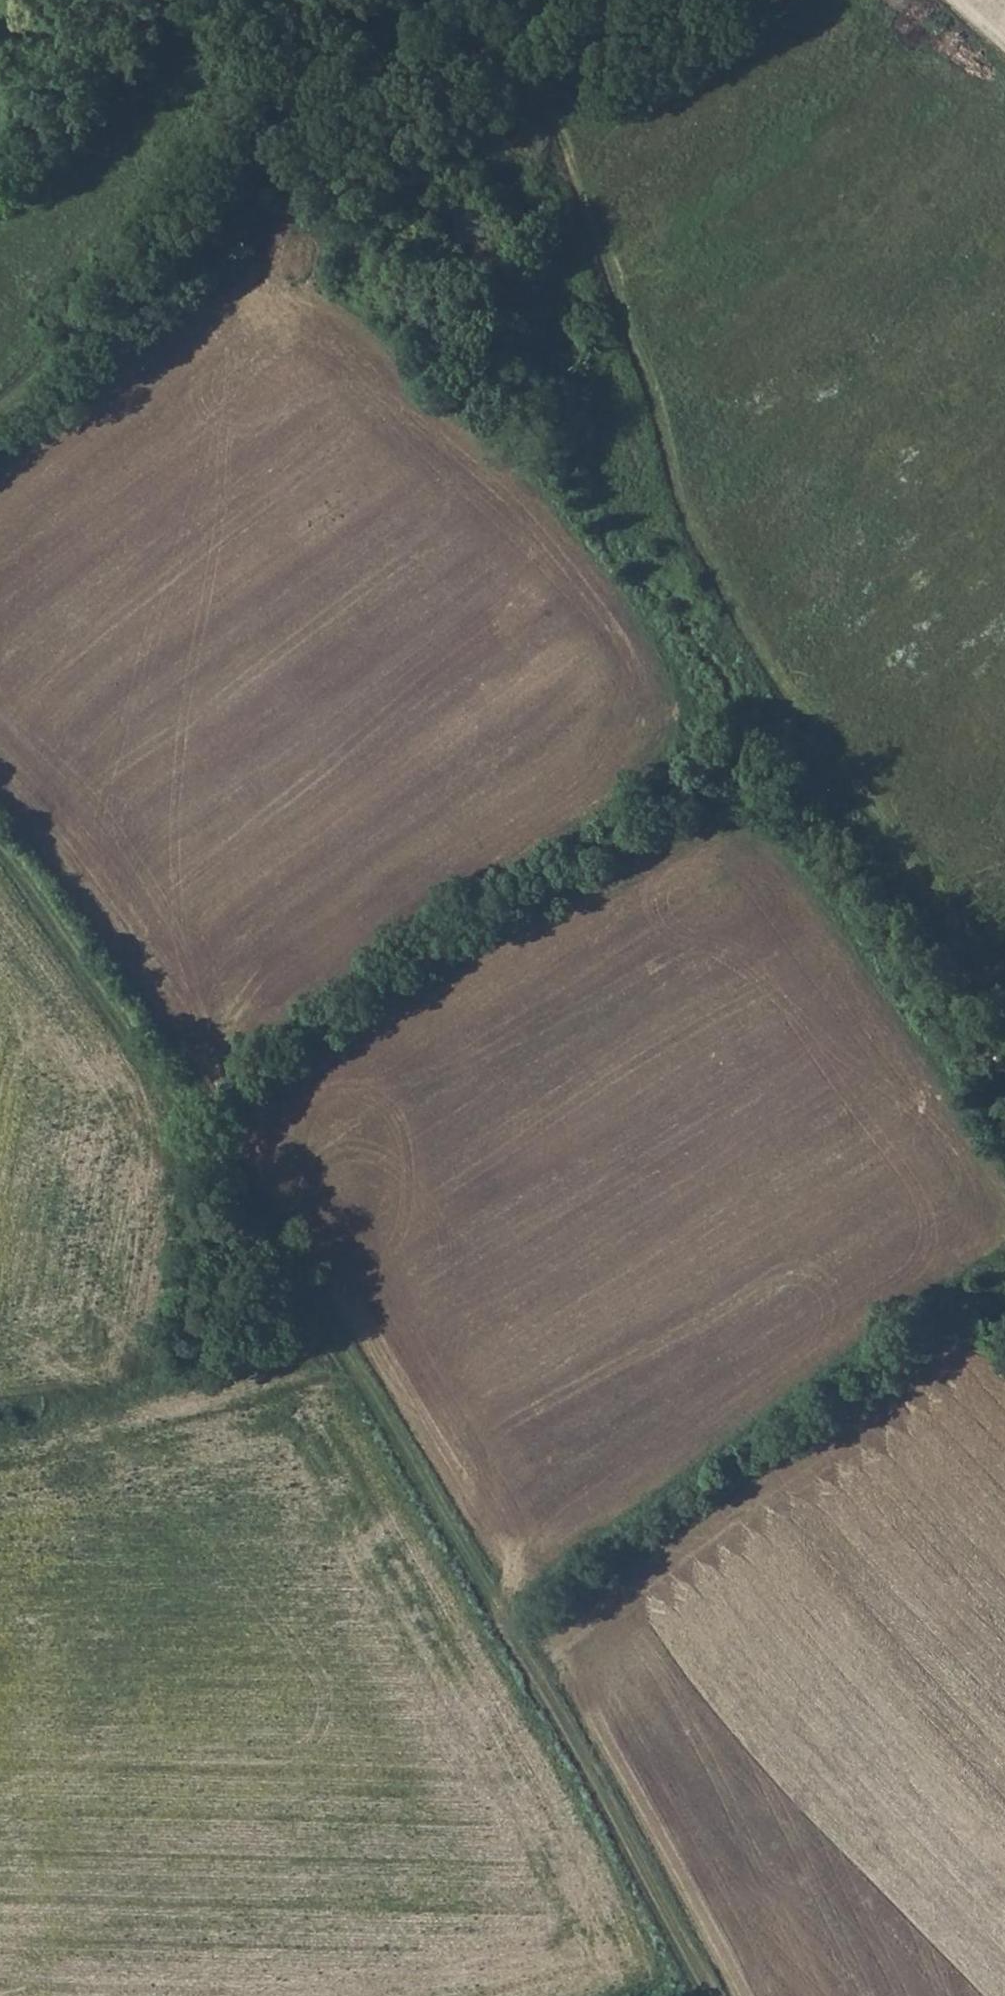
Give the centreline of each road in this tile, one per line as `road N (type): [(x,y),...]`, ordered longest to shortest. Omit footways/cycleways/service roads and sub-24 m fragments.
road 1 (track): [(0,840),(184,1097),(426,1488),(563,1722),(700,1995)]
road 2 (track): [(0,415),(201,250),(333,80),(452,0)]

